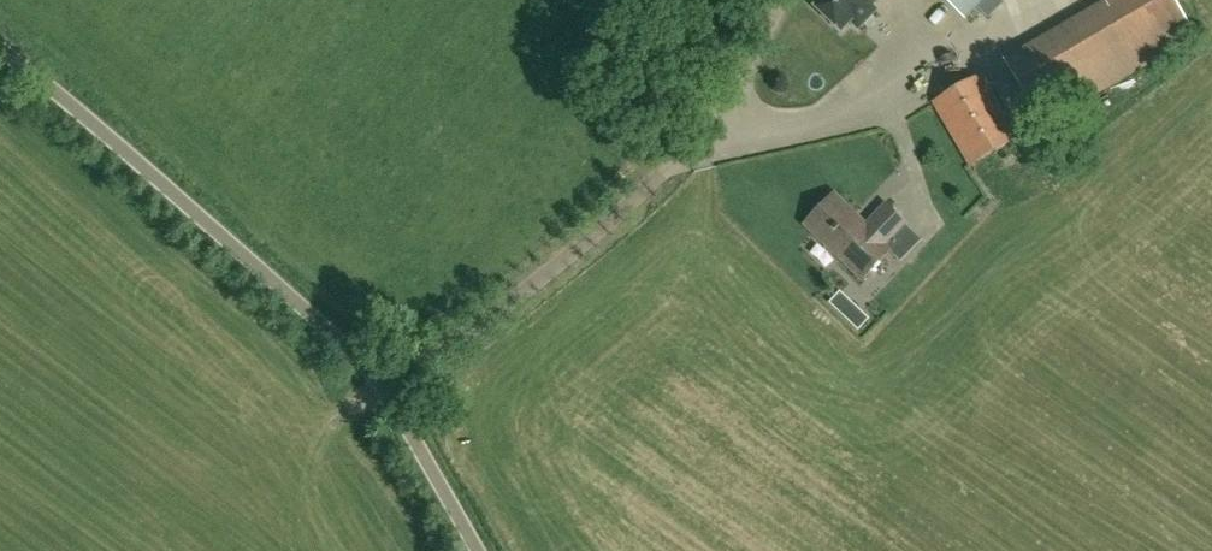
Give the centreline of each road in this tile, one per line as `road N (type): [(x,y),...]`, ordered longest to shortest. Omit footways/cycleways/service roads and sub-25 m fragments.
road 1 (unclassified): [(482,550),(388,397),(327,331),(0,62)]
road 2 (track): [(388,397),(691,157),(726,117),(742,43),(770,0)]

